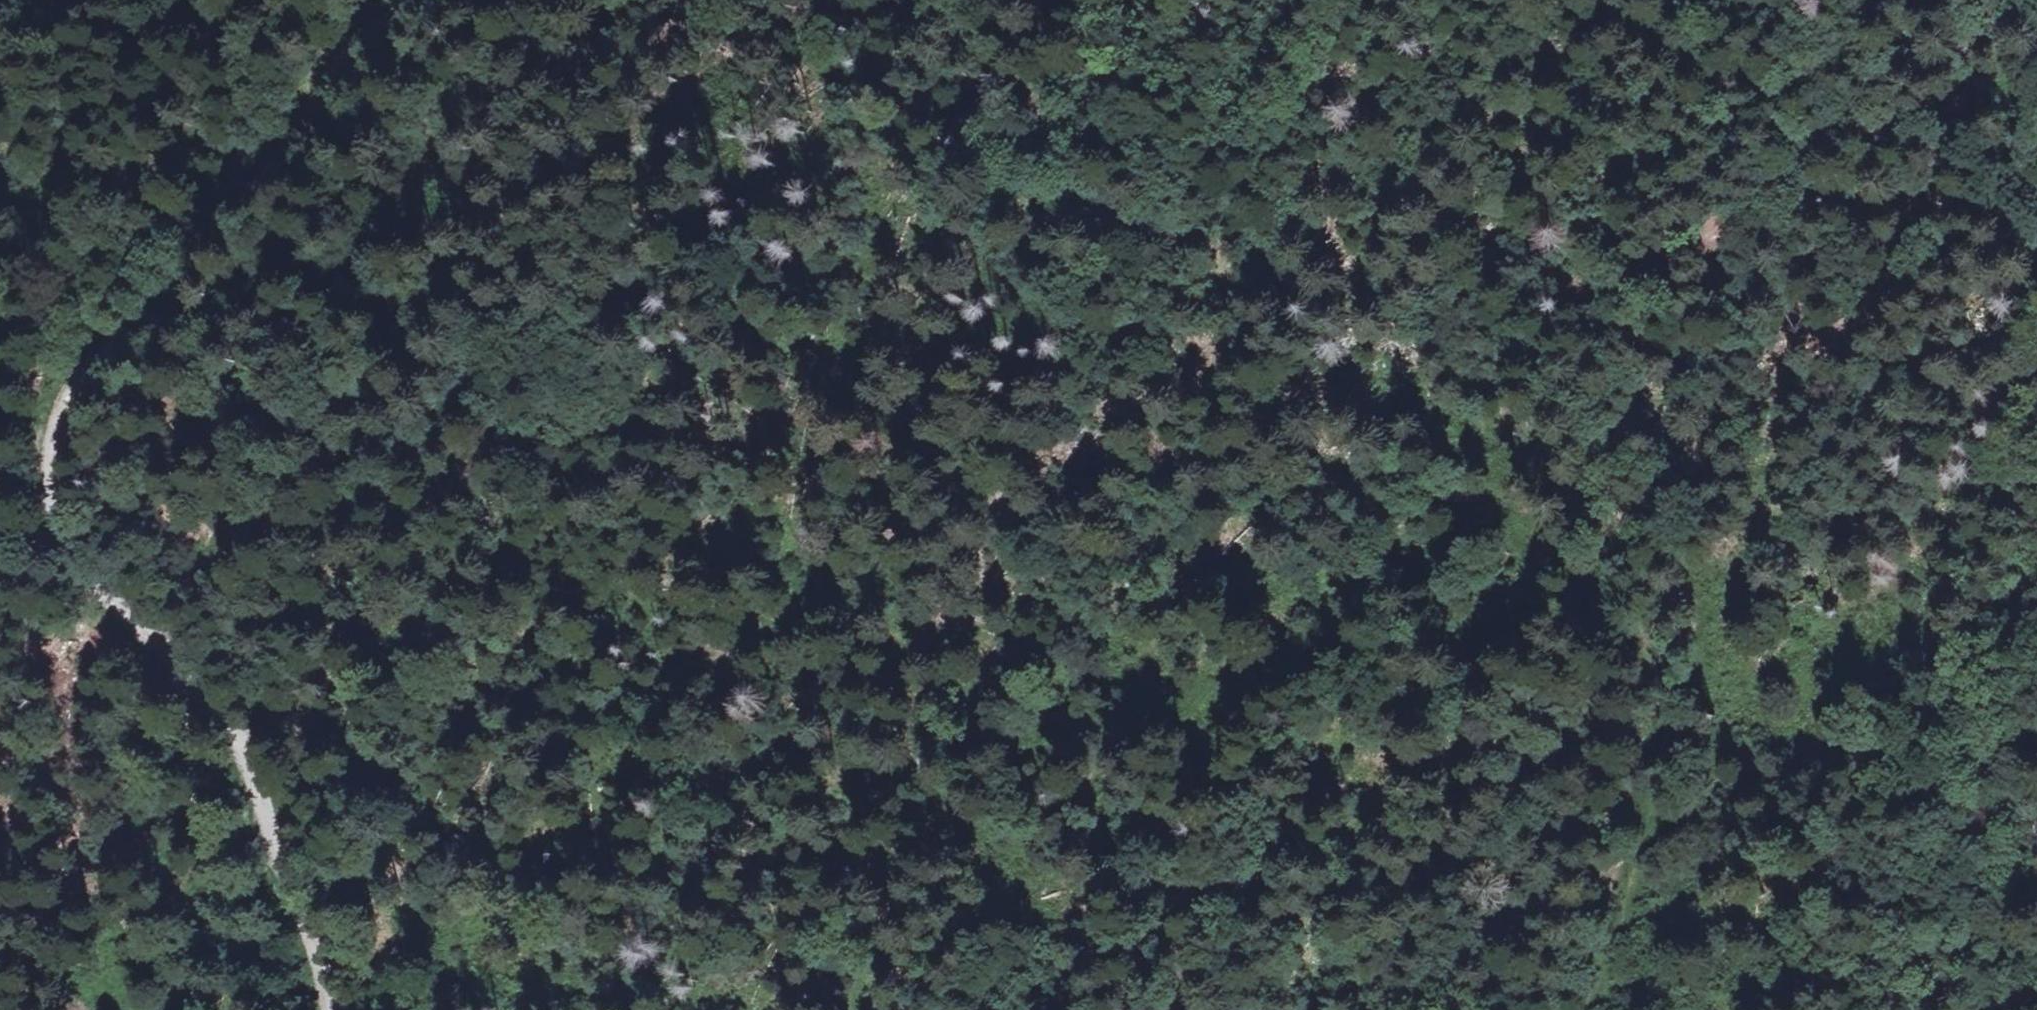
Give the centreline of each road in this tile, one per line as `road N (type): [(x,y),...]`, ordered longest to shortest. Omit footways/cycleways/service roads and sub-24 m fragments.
road 1 (unclassified): [(322,1009),(229,714),(138,626),(85,544),(75,419),(142,320),(401,0)]
road 2 (track): [(1564,1009),(1639,818),(1645,710),(1672,606),(1621,543),(1630,428),(1610,340),(1697,0)]

